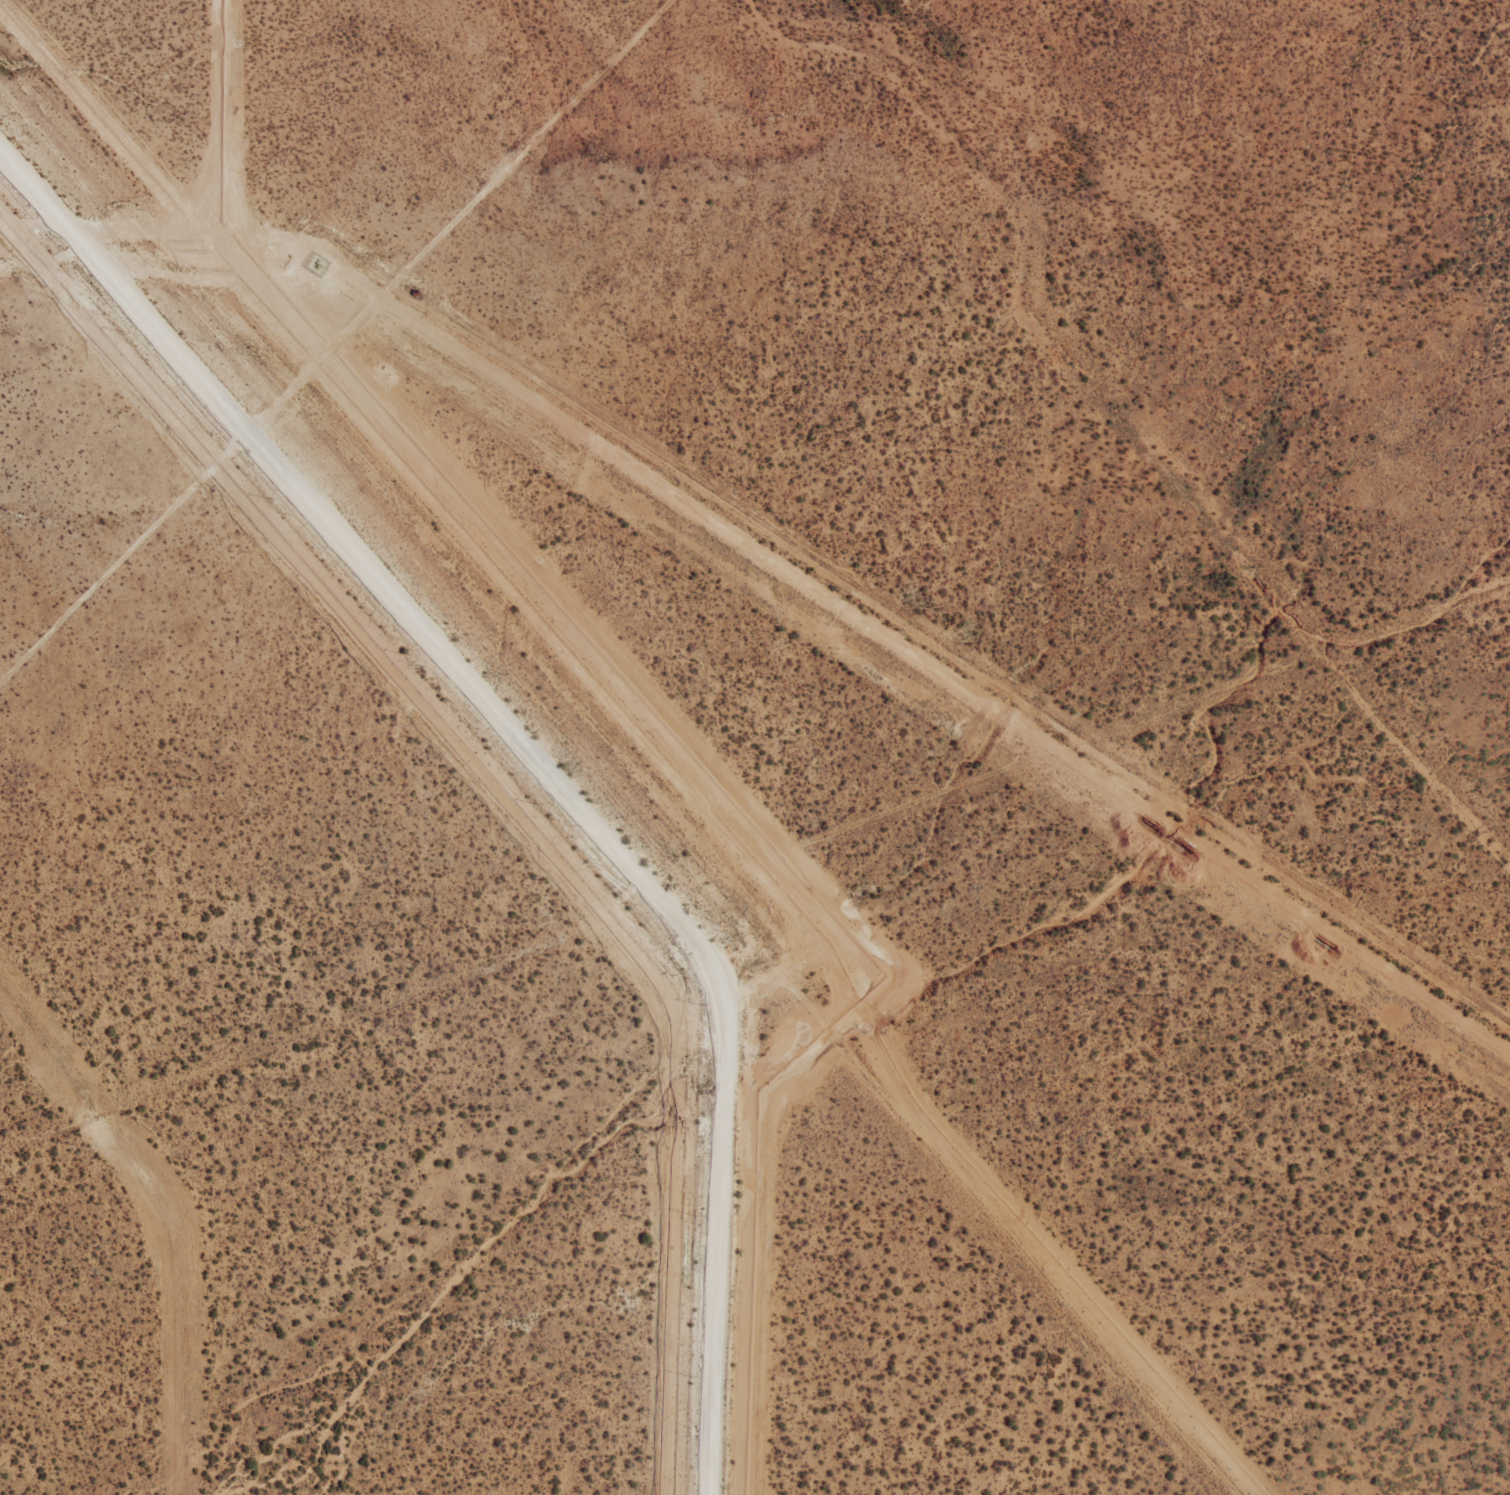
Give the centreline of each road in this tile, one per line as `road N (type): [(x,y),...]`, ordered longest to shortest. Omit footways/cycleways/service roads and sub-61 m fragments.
road 1 (residential): [(713,1494),(731,998),(722,961),(0,147)]

